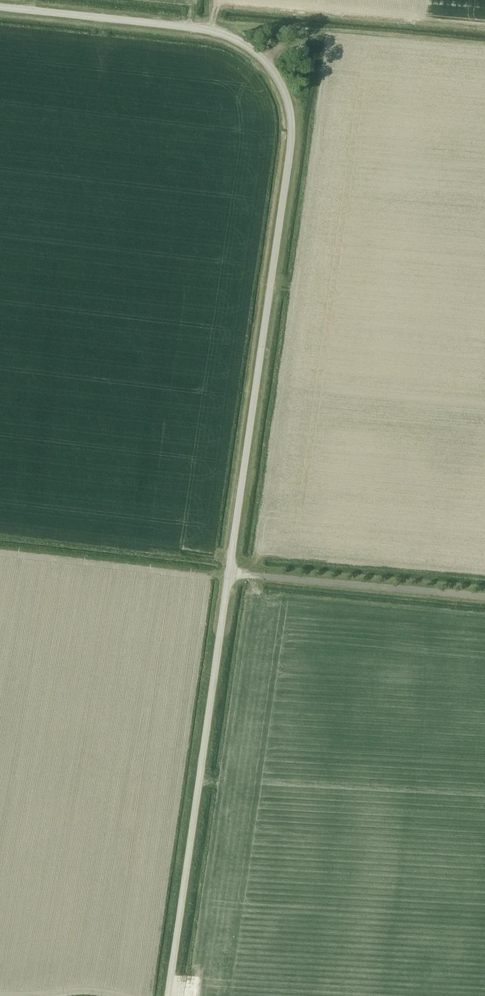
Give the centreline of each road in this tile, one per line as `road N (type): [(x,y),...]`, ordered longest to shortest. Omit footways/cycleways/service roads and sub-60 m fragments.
road 1 (unclassified): [(167,995),(290,143),(288,108),(264,61),(227,35),(0,7)]

